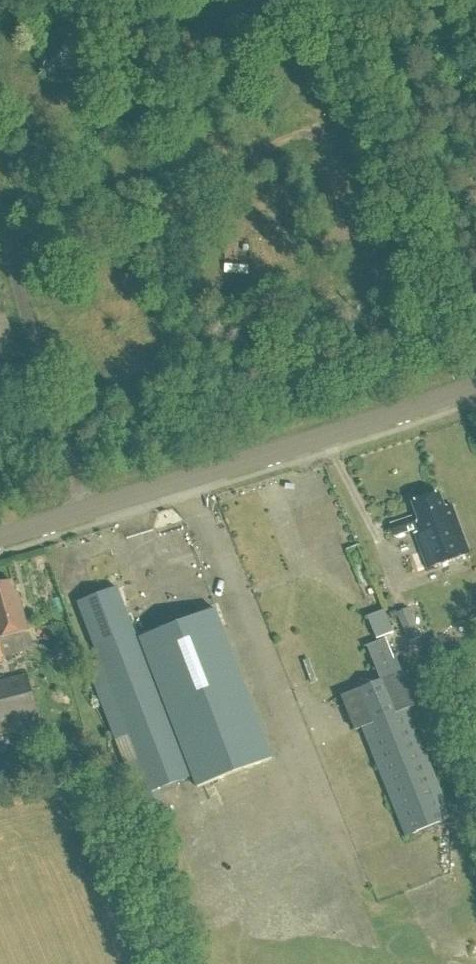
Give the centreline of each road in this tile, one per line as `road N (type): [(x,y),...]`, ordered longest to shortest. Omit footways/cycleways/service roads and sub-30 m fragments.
road 1 (unclassified): [(0,539),(475,388)]

